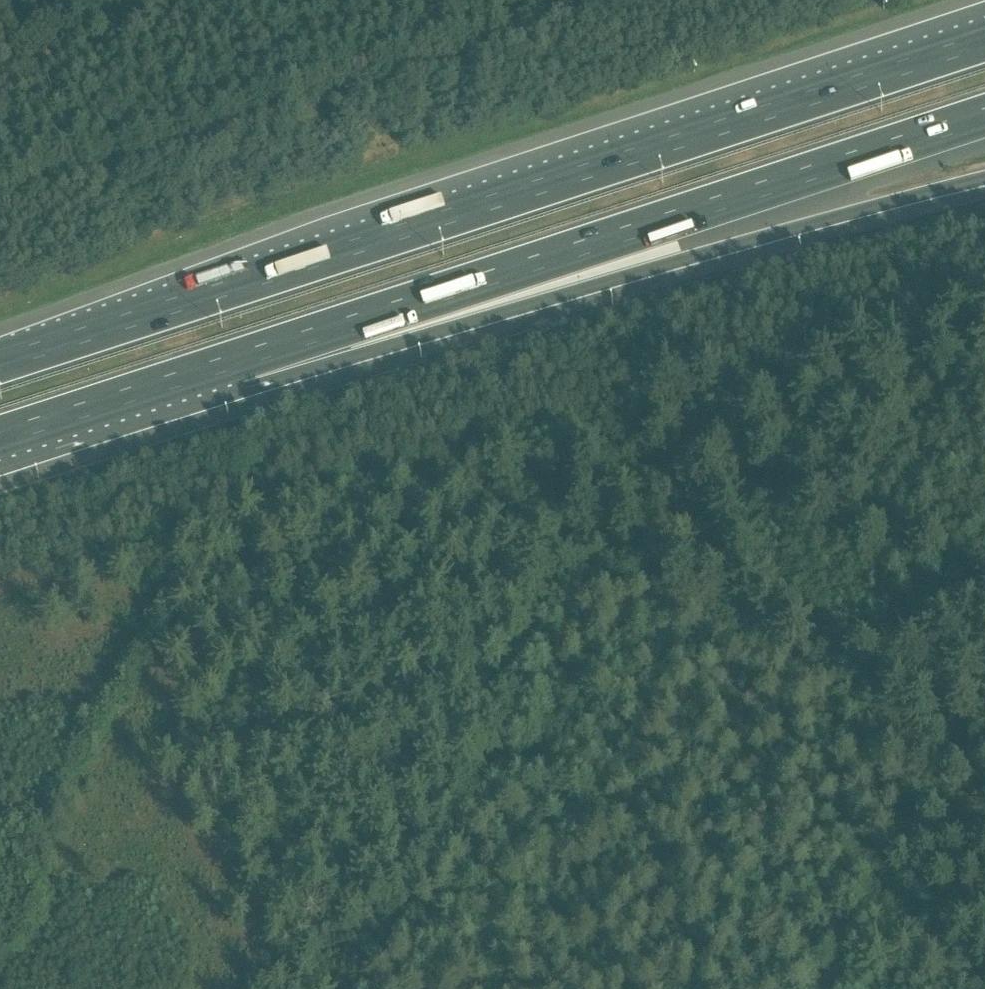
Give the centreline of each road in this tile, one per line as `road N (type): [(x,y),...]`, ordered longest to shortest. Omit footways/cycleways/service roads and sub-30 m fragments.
road 1 (motorway): [(984,40),(0,363)]
road 2 (motorway): [(237,361),(984,116)]
road 3 (motorway): [(237,361),(682,260),(984,180)]
road 4 (motorway): [(0,437),(237,361)]

